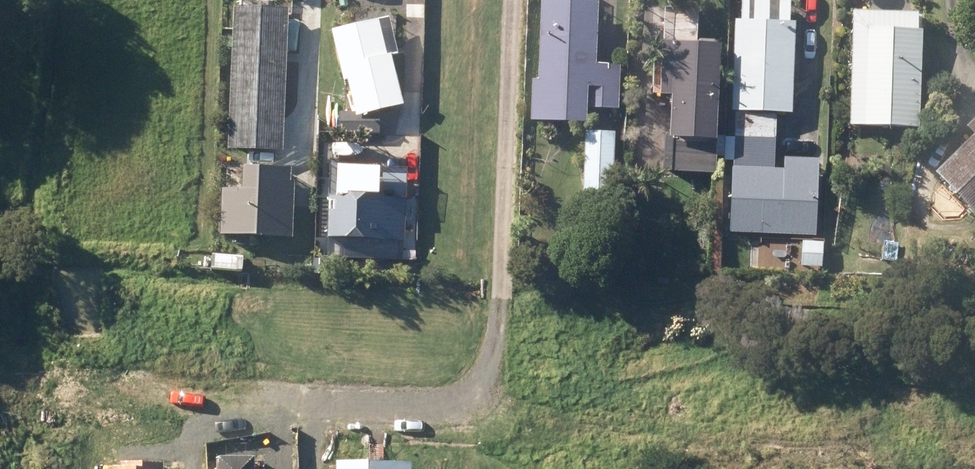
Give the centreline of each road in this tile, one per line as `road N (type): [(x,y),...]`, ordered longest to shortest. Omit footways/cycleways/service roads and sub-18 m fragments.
road 1 (track): [(517,0),(500,305),(492,364),(468,391),(434,411),(52,388)]
road 2 (track): [(492,364),(511,390),(557,418),(936,432),(974,458)]
road 3 (track): [(434,411),(557,418)]

